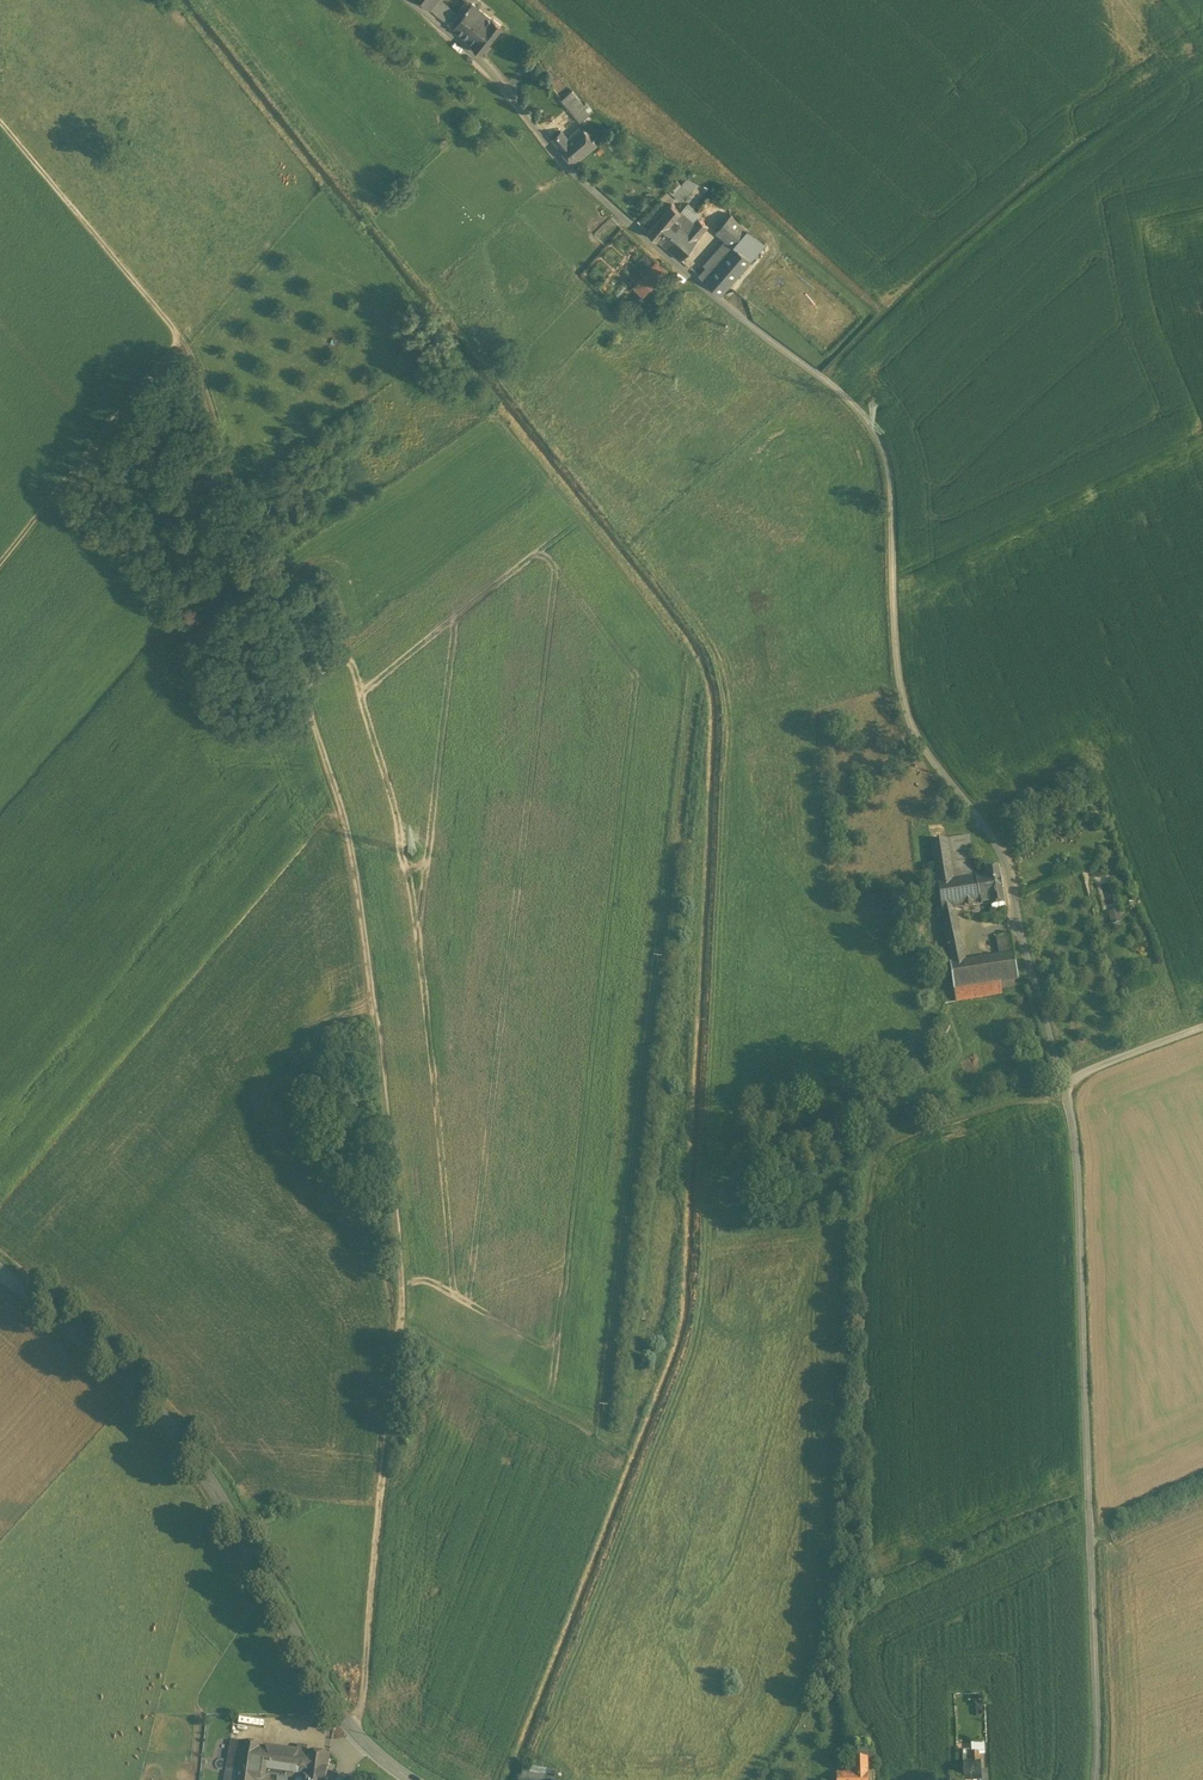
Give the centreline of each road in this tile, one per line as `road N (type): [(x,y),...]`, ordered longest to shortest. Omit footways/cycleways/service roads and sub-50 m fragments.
road 1 (residential): [(1064,1083),(1006,866),(919,736),(899,682),(901,480),(886,432),(599,197),(496,80),(410,0)]
road 2 (residential): [(1092,1779),(1075,1169),(1064,1083)]
road 3 (secondary): [(414,1779),(337,1713),(222,1506),(147,1399),(0,1275)]
road 4 (residential): [(1202,1027),(1064,1083)]

